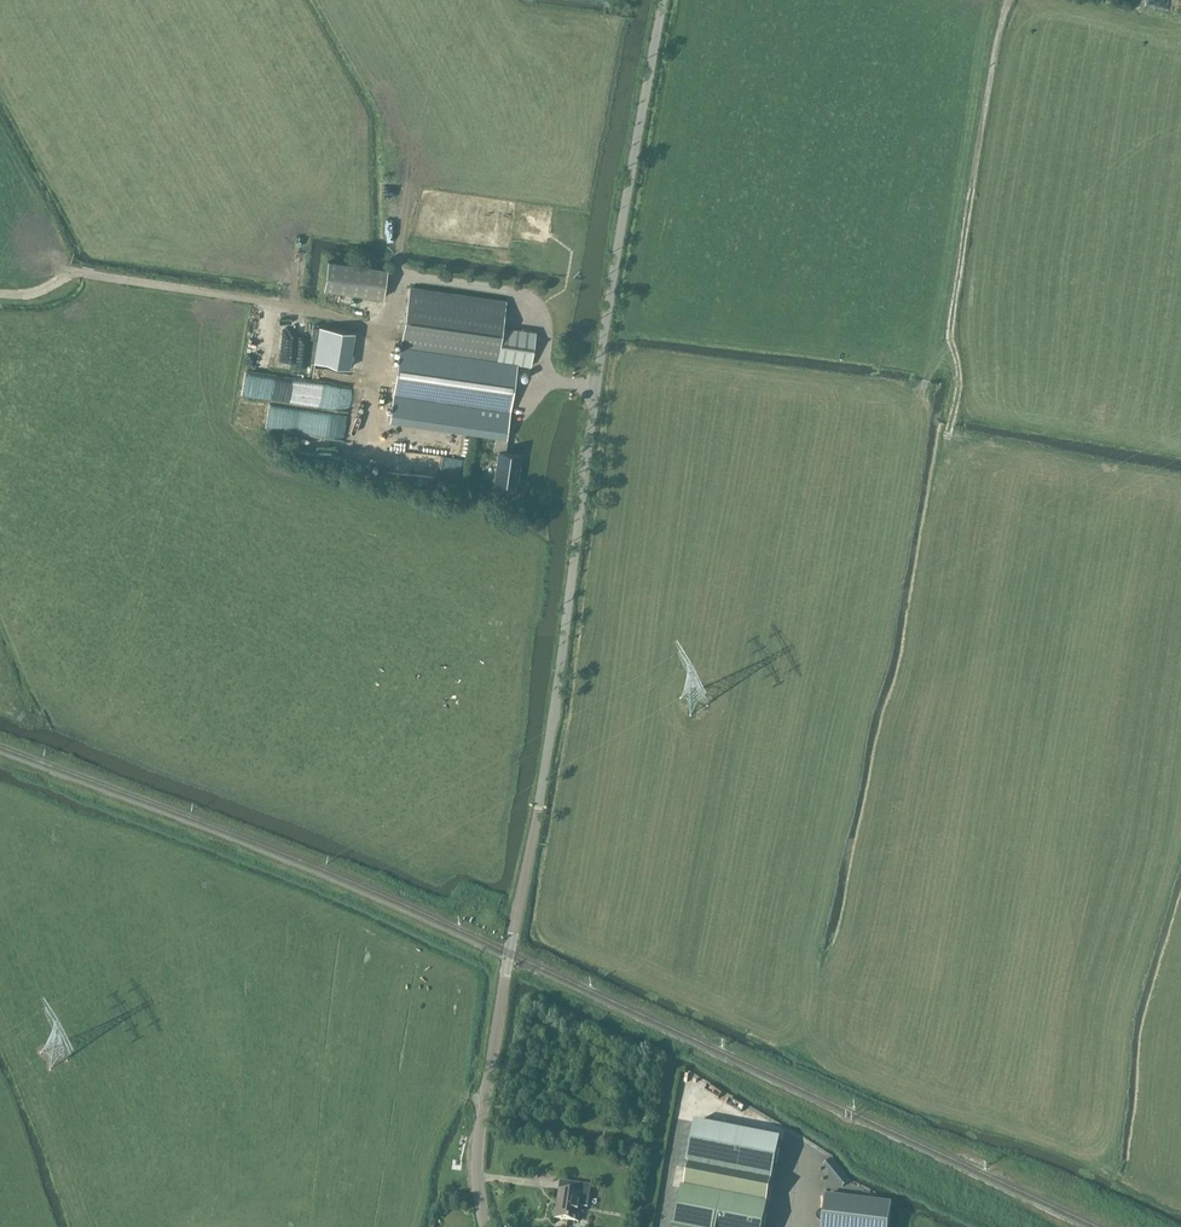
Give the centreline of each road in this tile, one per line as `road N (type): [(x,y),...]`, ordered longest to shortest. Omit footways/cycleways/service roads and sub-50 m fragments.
road 1 (tertiary): [(486,1226),(477,1173),(482,1121),(540,808),(662,0)]
road 2 (track): [(1180,1194),(1049,1134),(904,1088),(516,920)]
road 3 (track): [(0,293),(38,292),(88,274),(290,306),(373,330),(401,280),(522,294),(546,318),(543,380),(598,389)]

